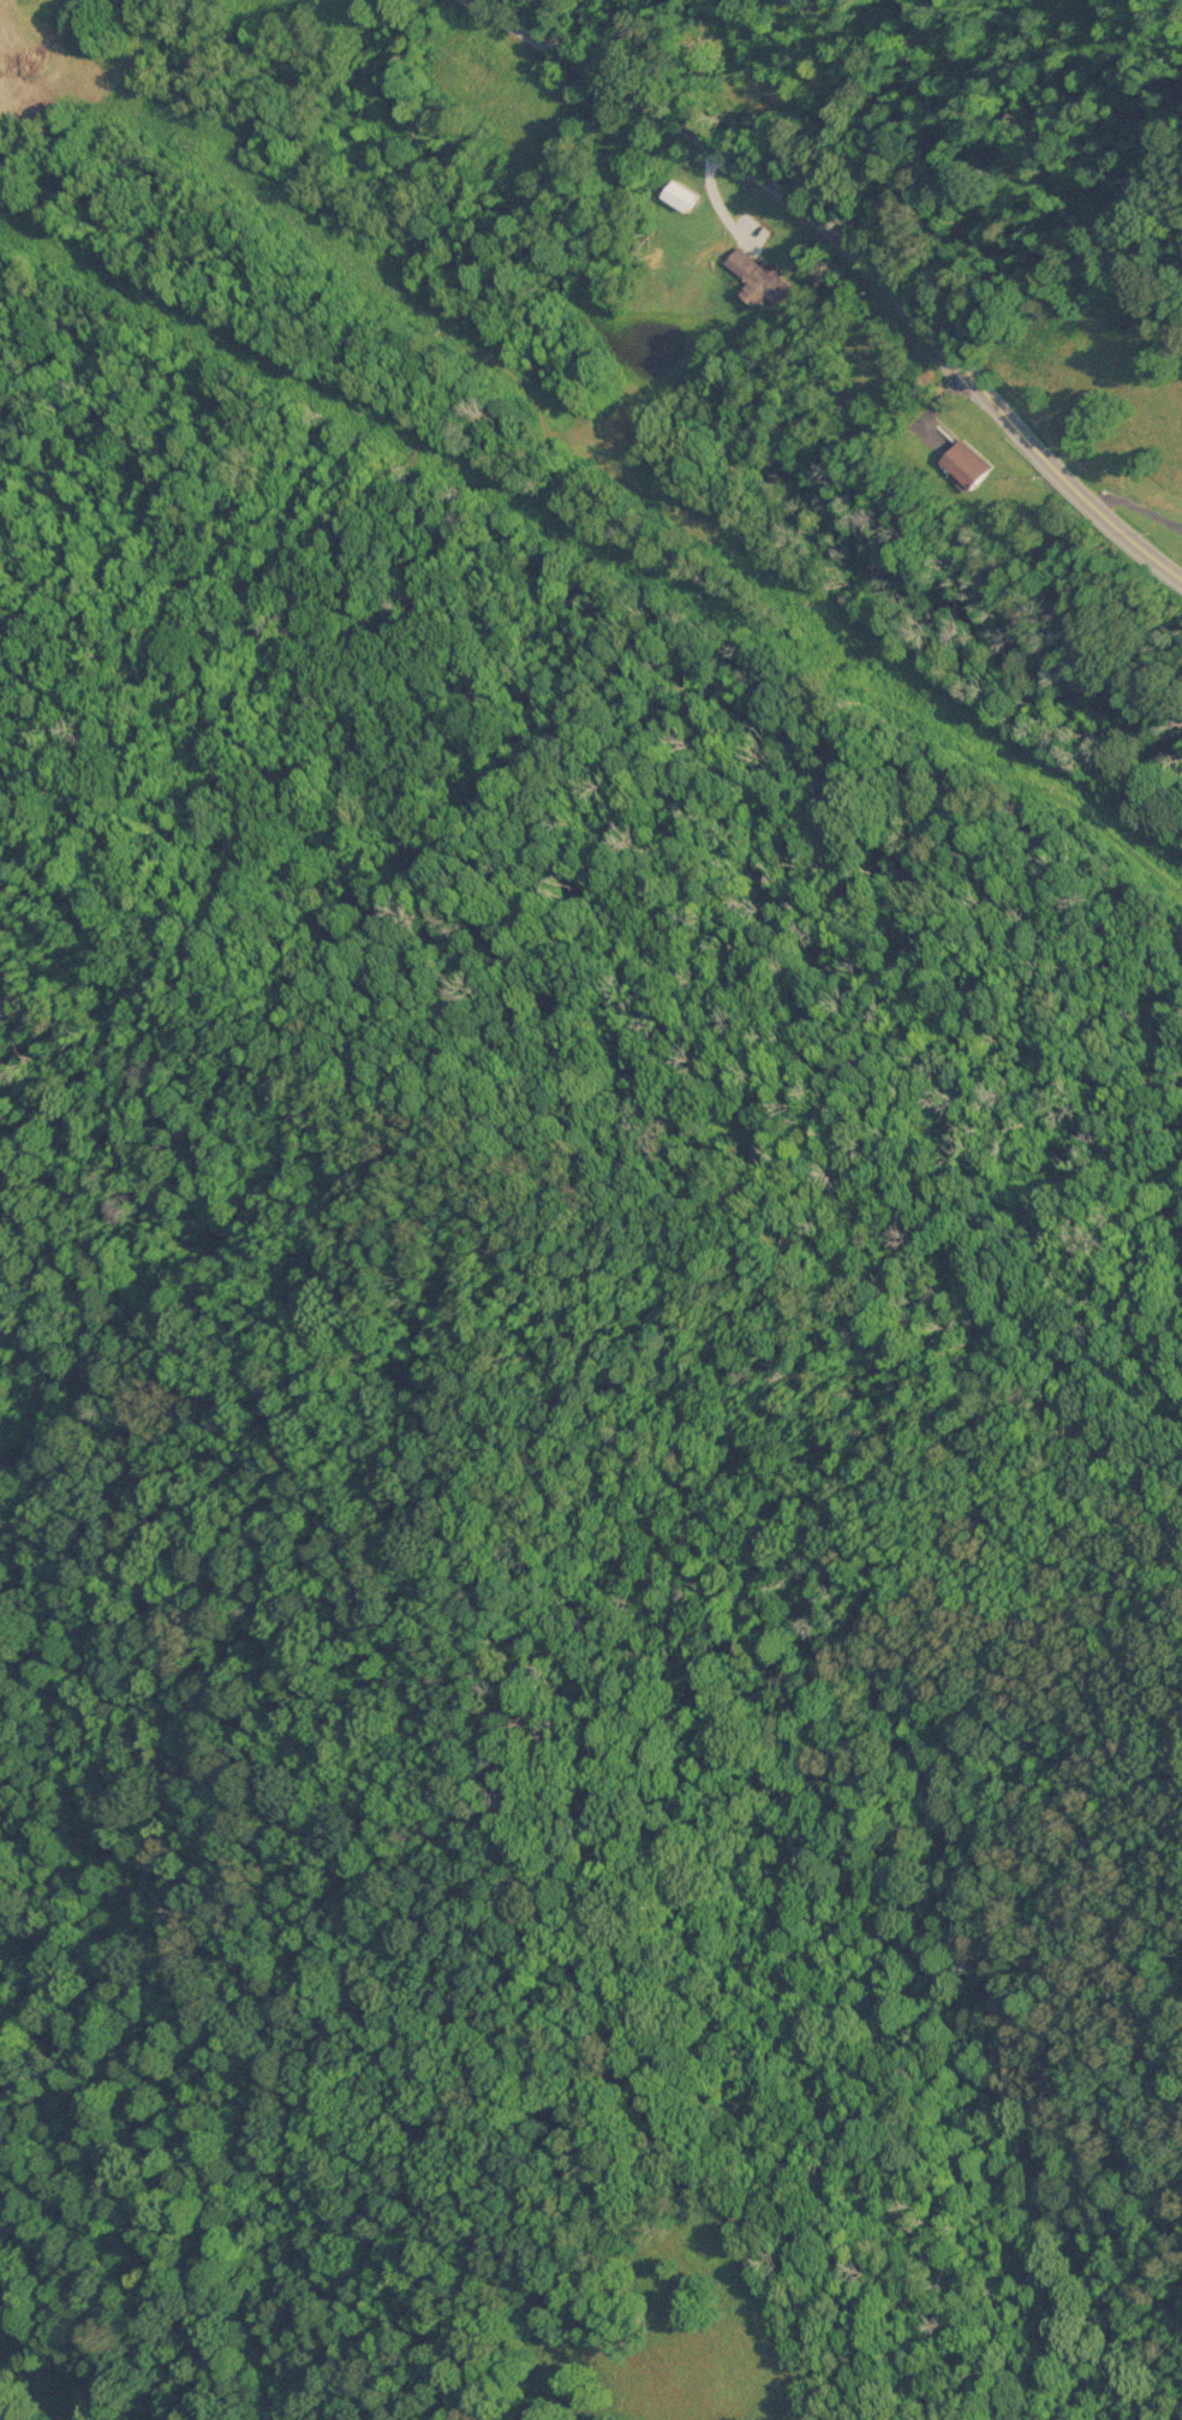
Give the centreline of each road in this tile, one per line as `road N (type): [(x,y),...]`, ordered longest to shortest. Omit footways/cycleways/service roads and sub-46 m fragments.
road 1 (primary): [(473,0),(759,171),(896,292),(1023,436),(1181,574)]

